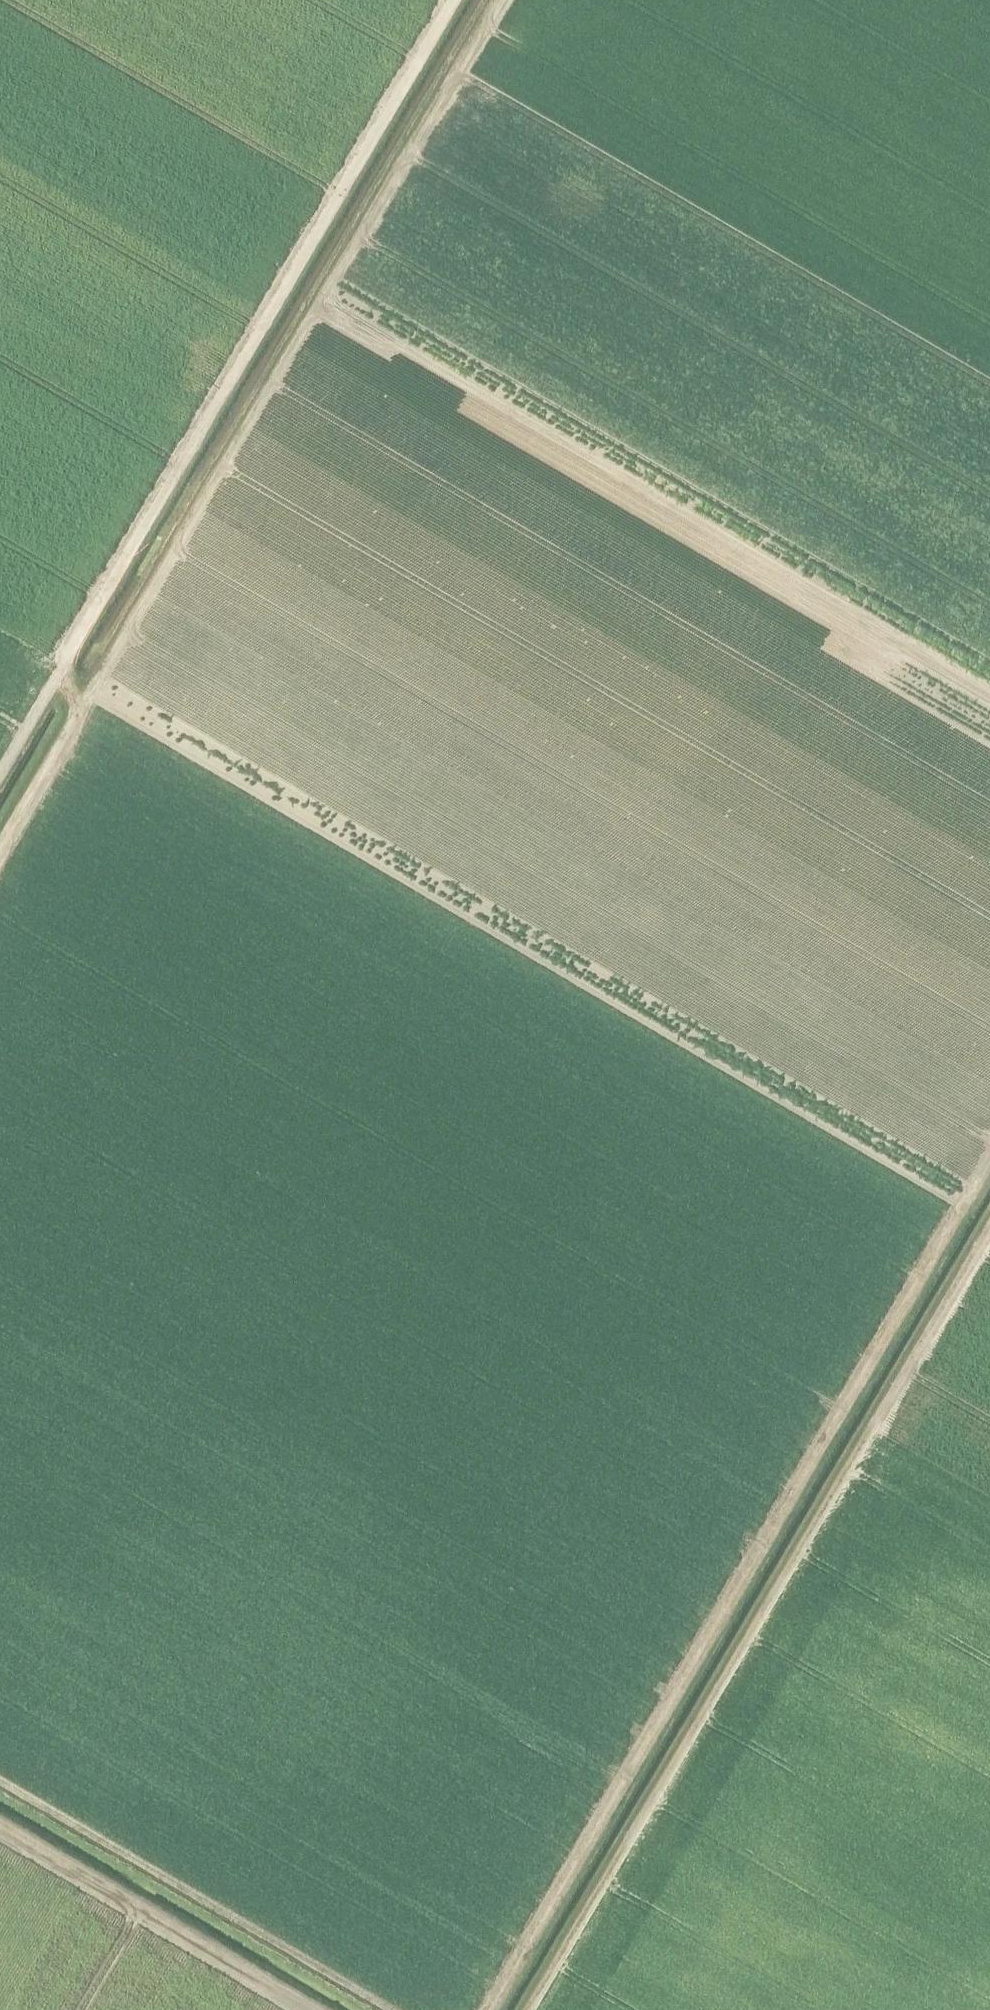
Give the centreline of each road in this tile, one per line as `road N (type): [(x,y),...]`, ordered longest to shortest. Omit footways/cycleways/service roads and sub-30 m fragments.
road 1 (track): [(0,815),(477,0)]
road 2 (track): [(989,1203),(515,2009)]
road 3 (track): [(352,2009),(0,1803)]

